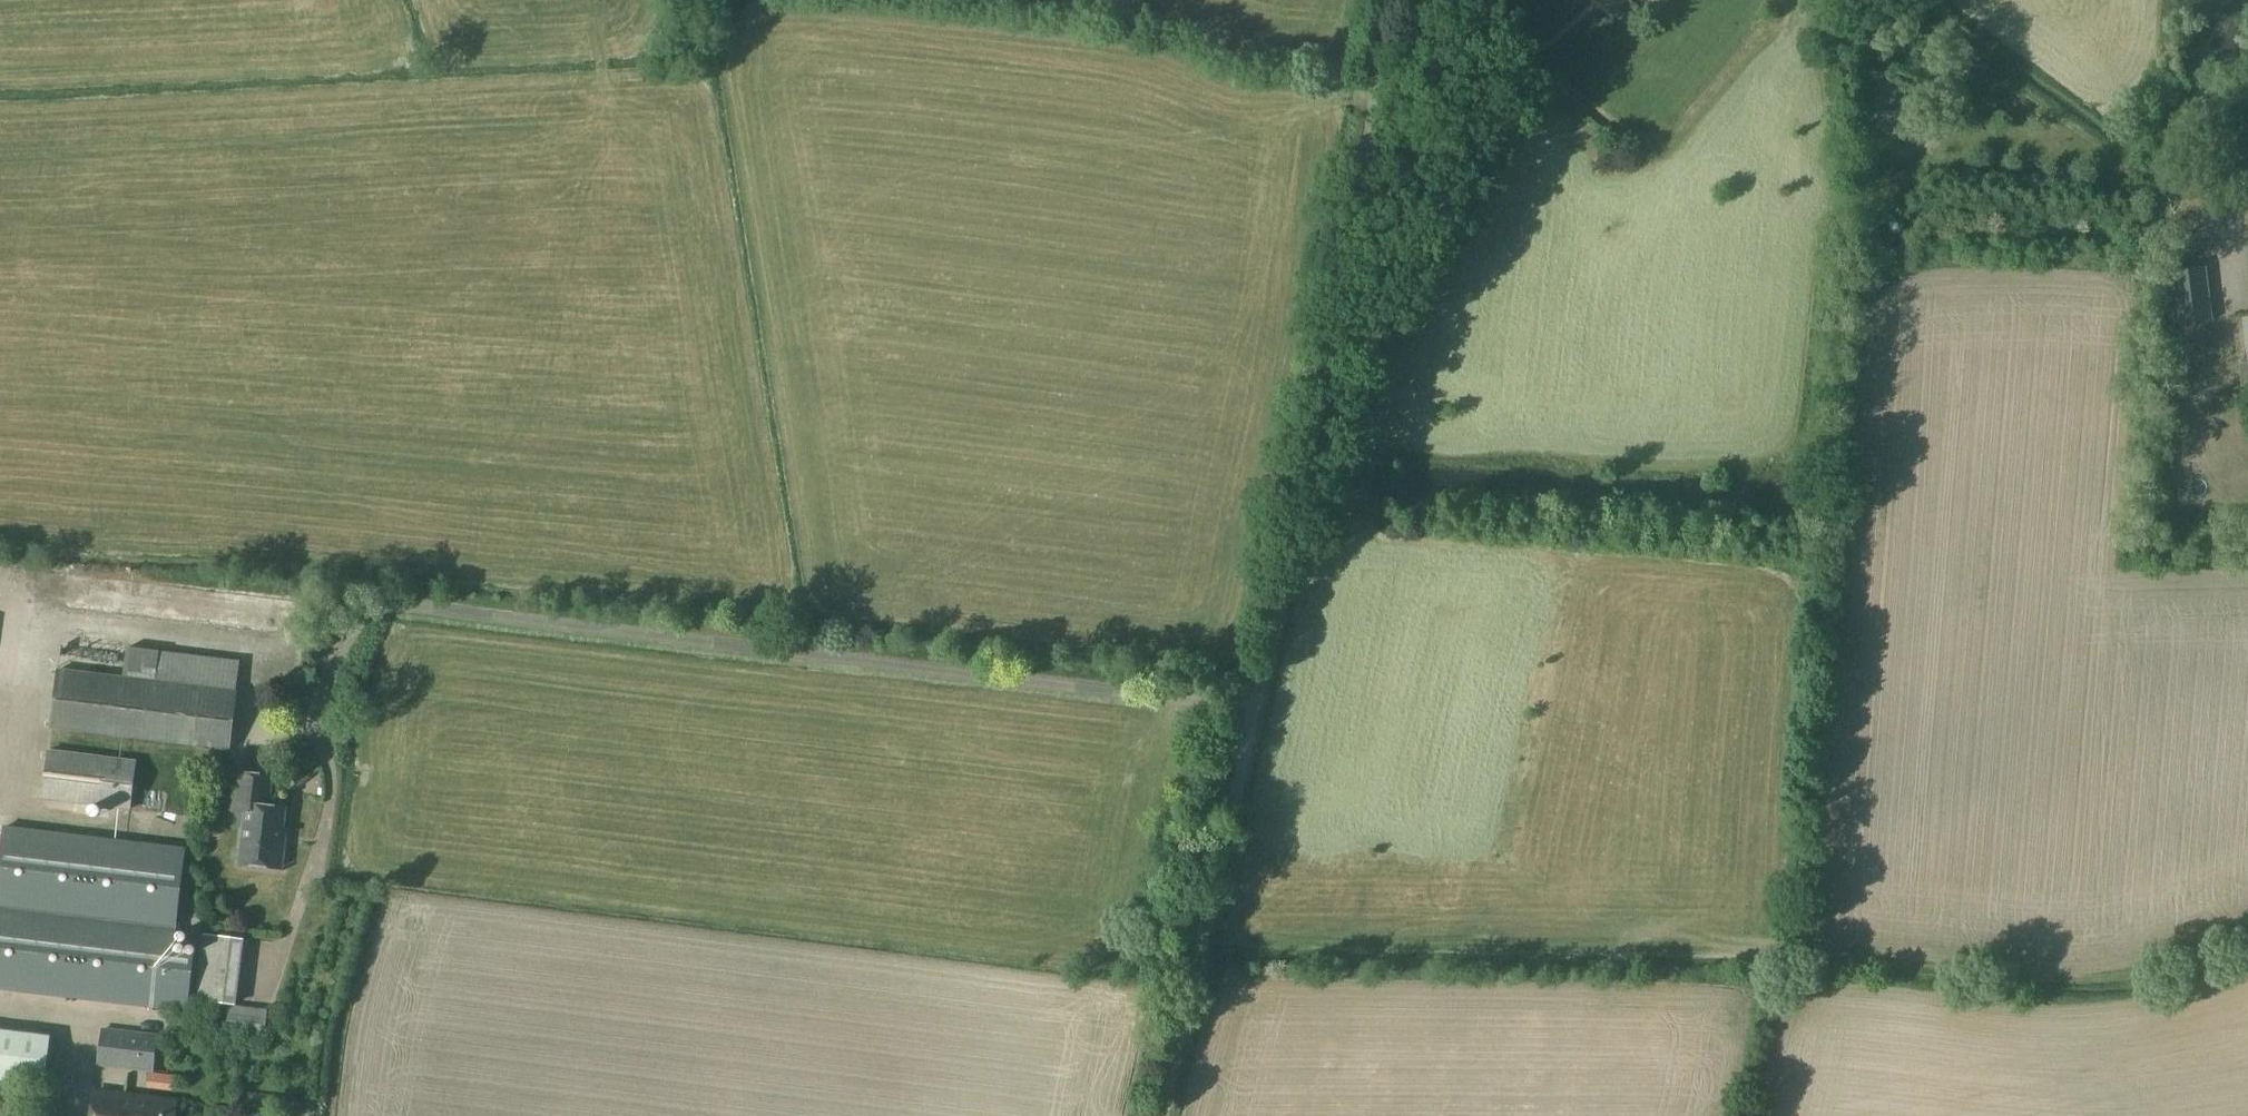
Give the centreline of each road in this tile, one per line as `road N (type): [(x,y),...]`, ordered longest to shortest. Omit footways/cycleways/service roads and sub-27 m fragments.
road 1 (unclassified): [(1161,1115),(1348,284),(1387,0)]

